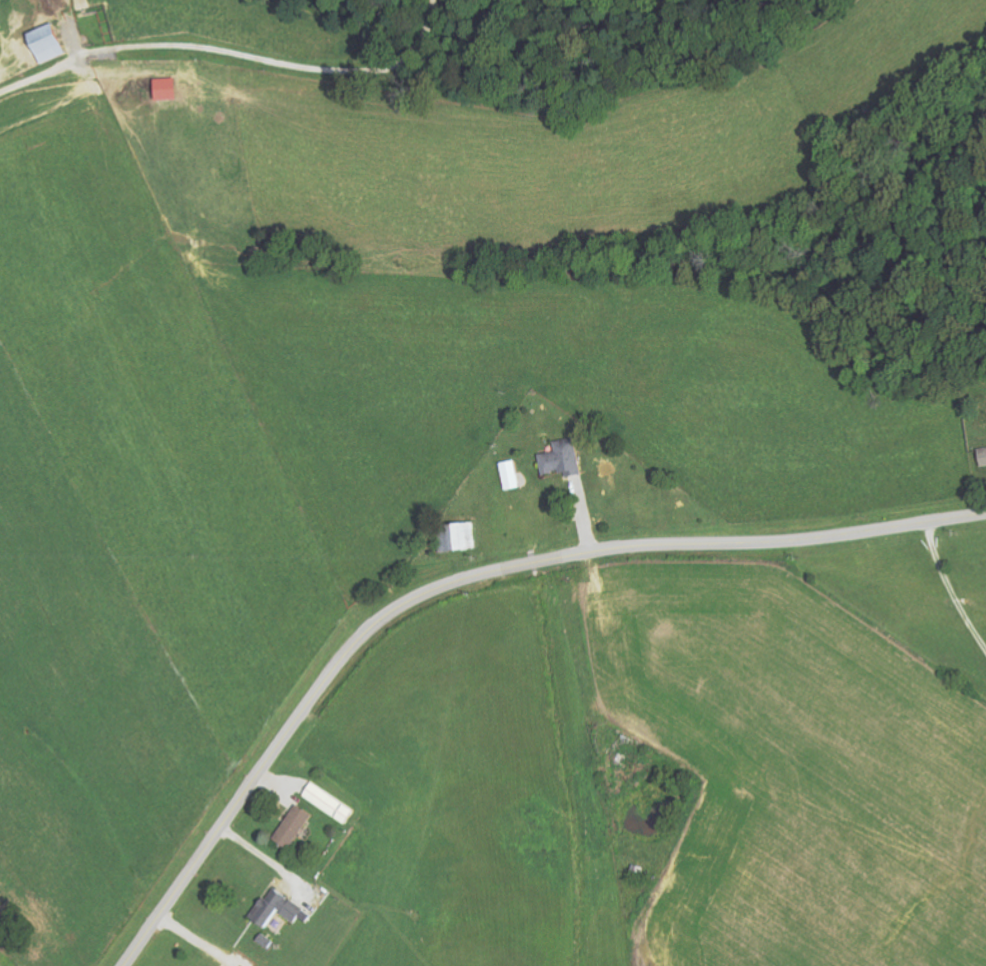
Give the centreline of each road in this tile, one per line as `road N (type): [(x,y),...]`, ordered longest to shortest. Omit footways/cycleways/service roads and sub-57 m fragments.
road 1 (secondary): [(125,965),(337,668),(409,605),(471,579),(609,551),(792,542),(985,516)]
road 2 (residential): [(0,89),(48,69),(62,42),(62,0)]

